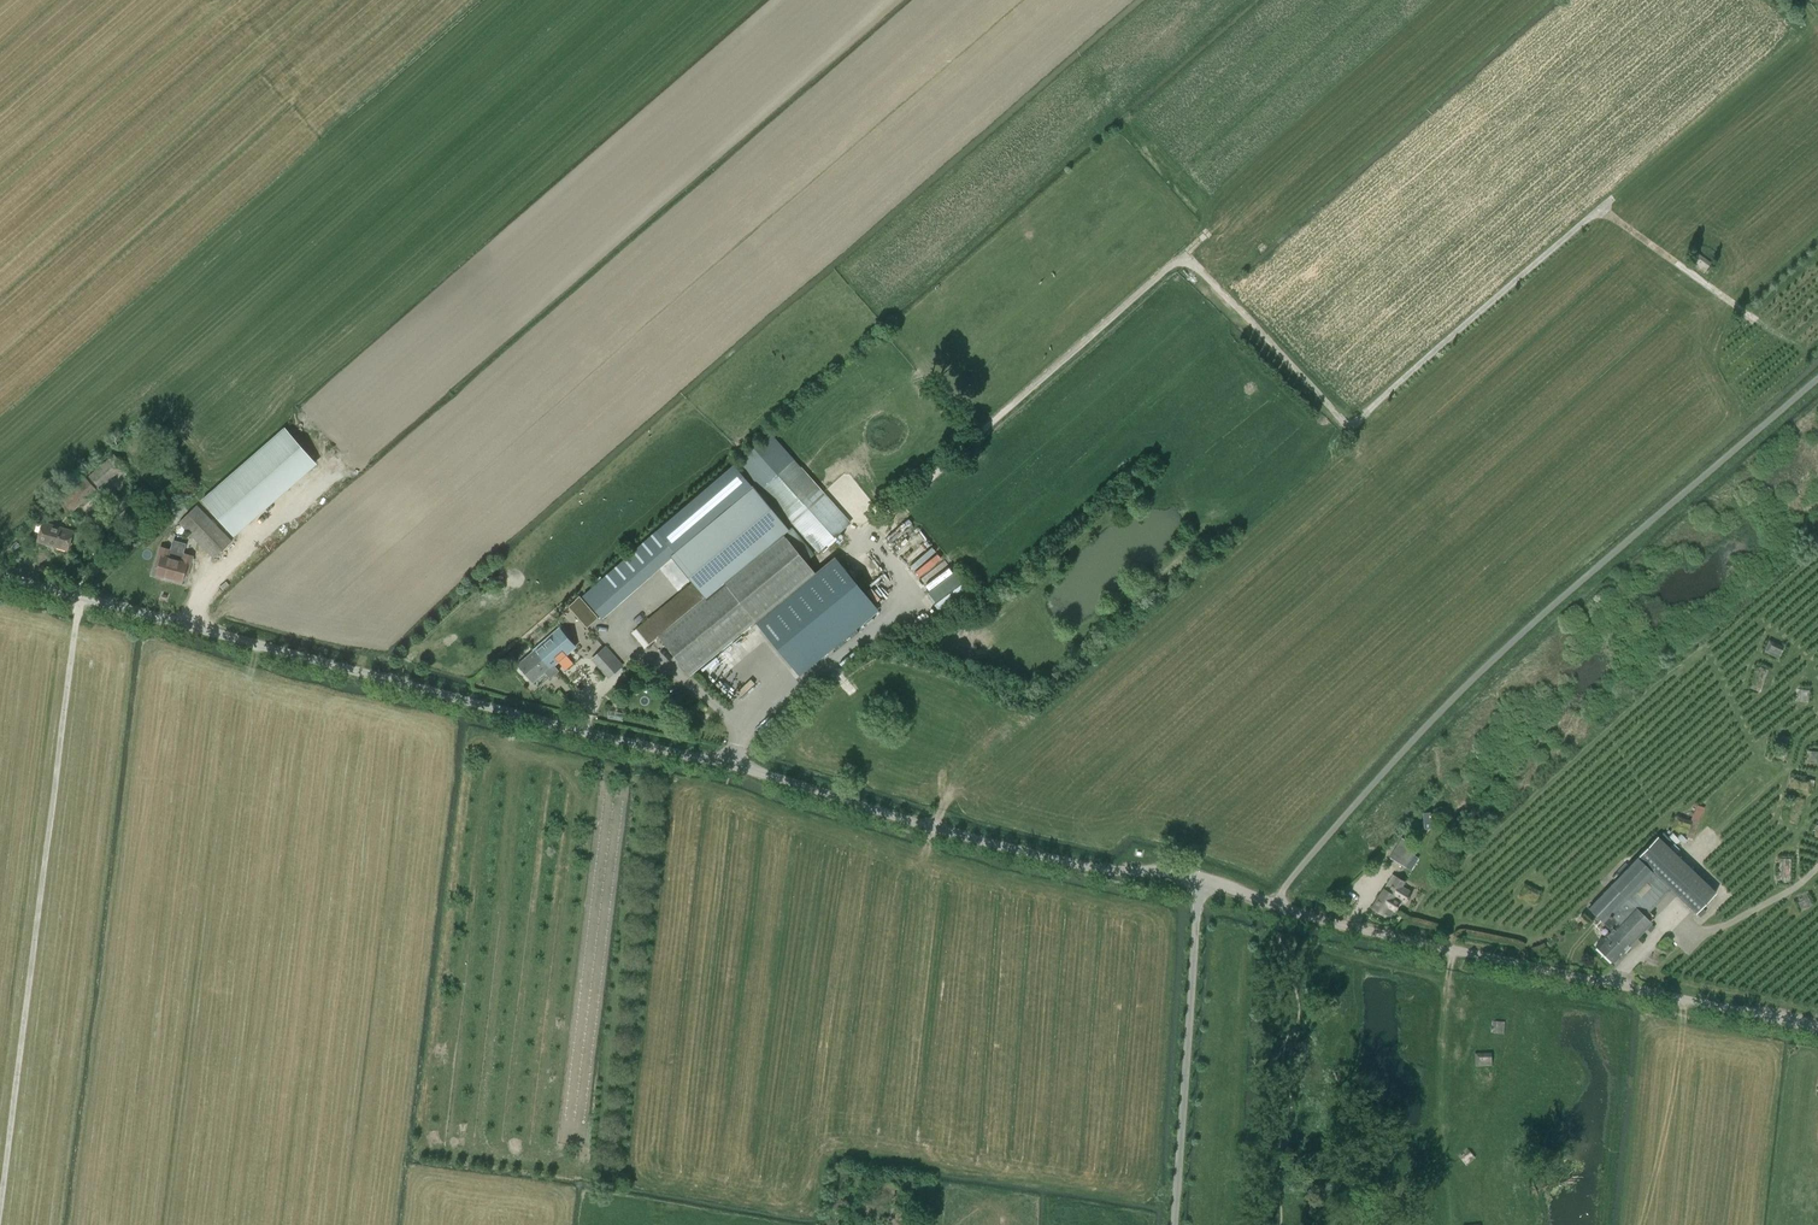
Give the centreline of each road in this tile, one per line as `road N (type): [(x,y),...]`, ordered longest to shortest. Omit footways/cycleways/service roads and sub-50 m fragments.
road 1 (track): [(746,730),(911,598),(864,536),(1185,252),(1351,429),(1599,212),(1747,314)]
road 2 (unclassified): [(1205,879),(1101,869),(955,833),(723,761),(0,576)]
road 3 (unclassified): [(1817,1029),(1329,921),(1205,879)]
road 4 (track): [(82,599),(0,1205)]
road 5 (unclassified): [(1174,1224),(1205,879)]
road 6 (track): [(1599,212),(1803,37)]
road 7 (track): [(1817,869),(1733,921),(1668,931),(1626,966),(1616,986)]
road 8 (track): [(723,761),(746,730),(653,653),(606,639)]

